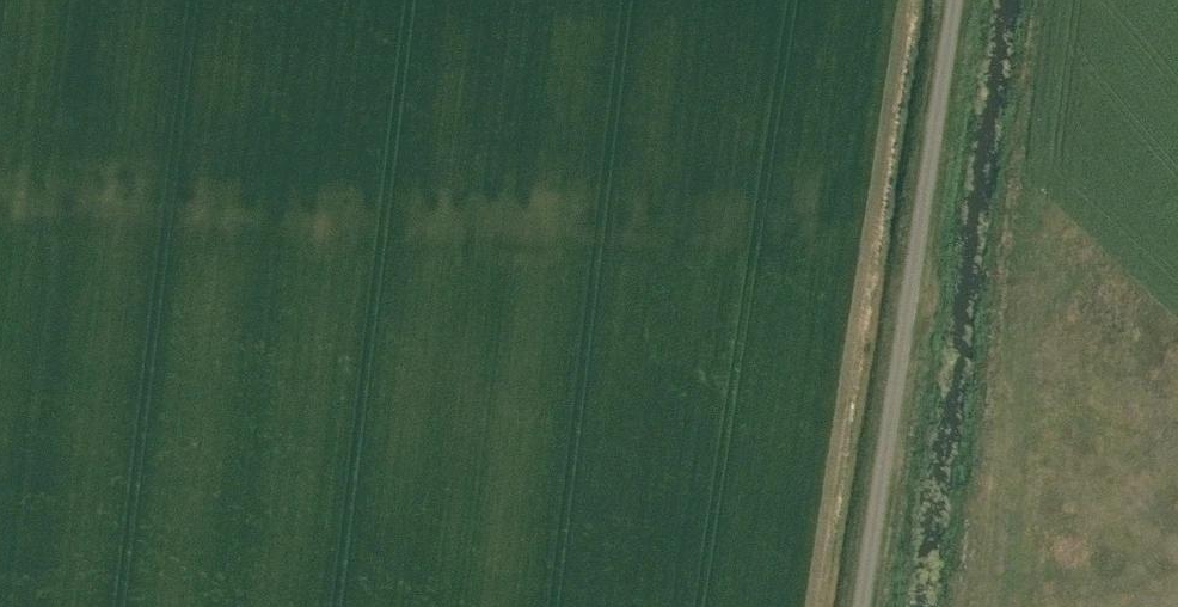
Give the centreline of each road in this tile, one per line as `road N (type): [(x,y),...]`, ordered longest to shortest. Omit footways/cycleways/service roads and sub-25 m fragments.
road 1 (unclassified): [(865,606),(958,0)]

